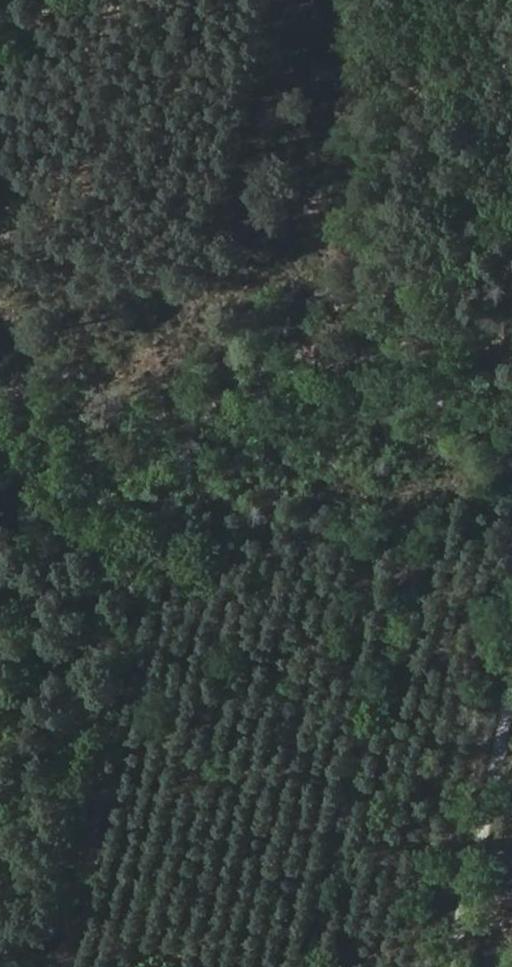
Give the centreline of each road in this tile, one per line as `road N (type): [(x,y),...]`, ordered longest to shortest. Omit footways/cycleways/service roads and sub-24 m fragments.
road 1 (track): [(511,716),(453,966)]

